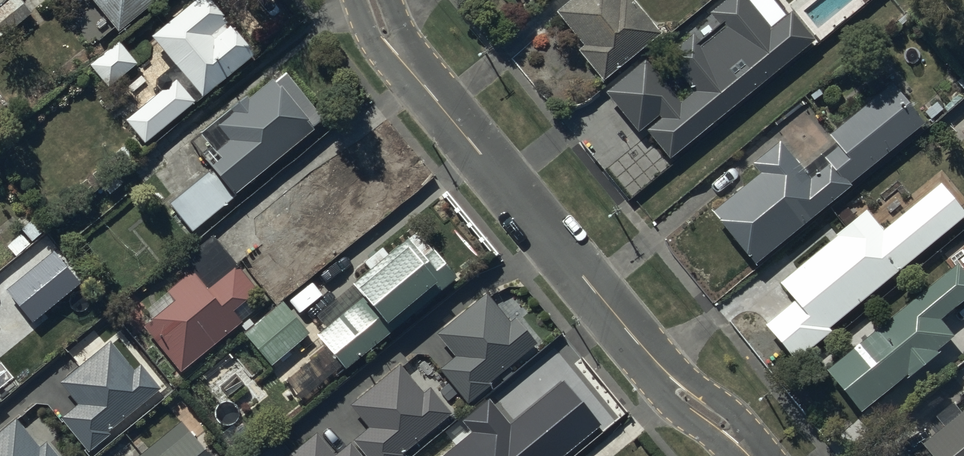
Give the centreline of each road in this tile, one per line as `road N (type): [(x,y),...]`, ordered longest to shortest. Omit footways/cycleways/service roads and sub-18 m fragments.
road 1 (residential): [(751,455),(727,427),(679,393),(388,41),(373,0)]

